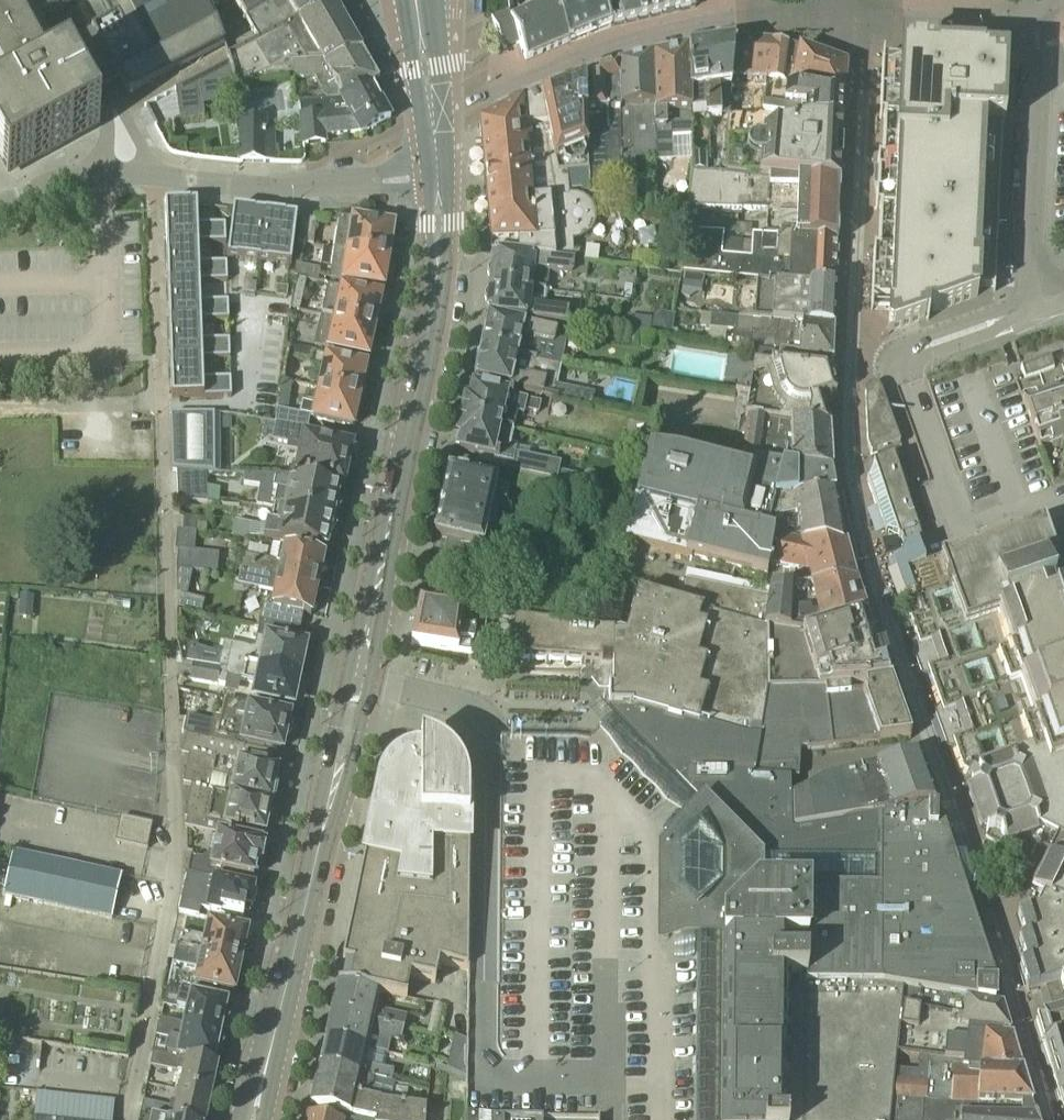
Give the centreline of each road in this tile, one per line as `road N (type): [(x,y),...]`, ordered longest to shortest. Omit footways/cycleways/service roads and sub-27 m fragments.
road 1 (residential): [(123,1119),(174,845),(155,173)]
road 2 (tertiary): [(358,685),(439,311),(436,175)]
road 3 (residential): [(864,25),(749,15),(676,26),(603,45),(432,119)]
road 4 (tertiary): [(268,1047),(358,685)]
road 5 (residential): [(481,881),(479,732),(458,710),(358,685)]
road 6 (residential): [(436,175),(269,186),(155,173)]
road 7 (unclassified): [(1042,300),(1031,243),(1044,22)]
road 8 (unclassified): [(1042,300),(917,340),(900,350),(906,369),(1001,326)]
road 9 (unclassified): [(864,25),(1044,22)]
road 10 (residential): [(0,207),(101,170),(155,173)]

